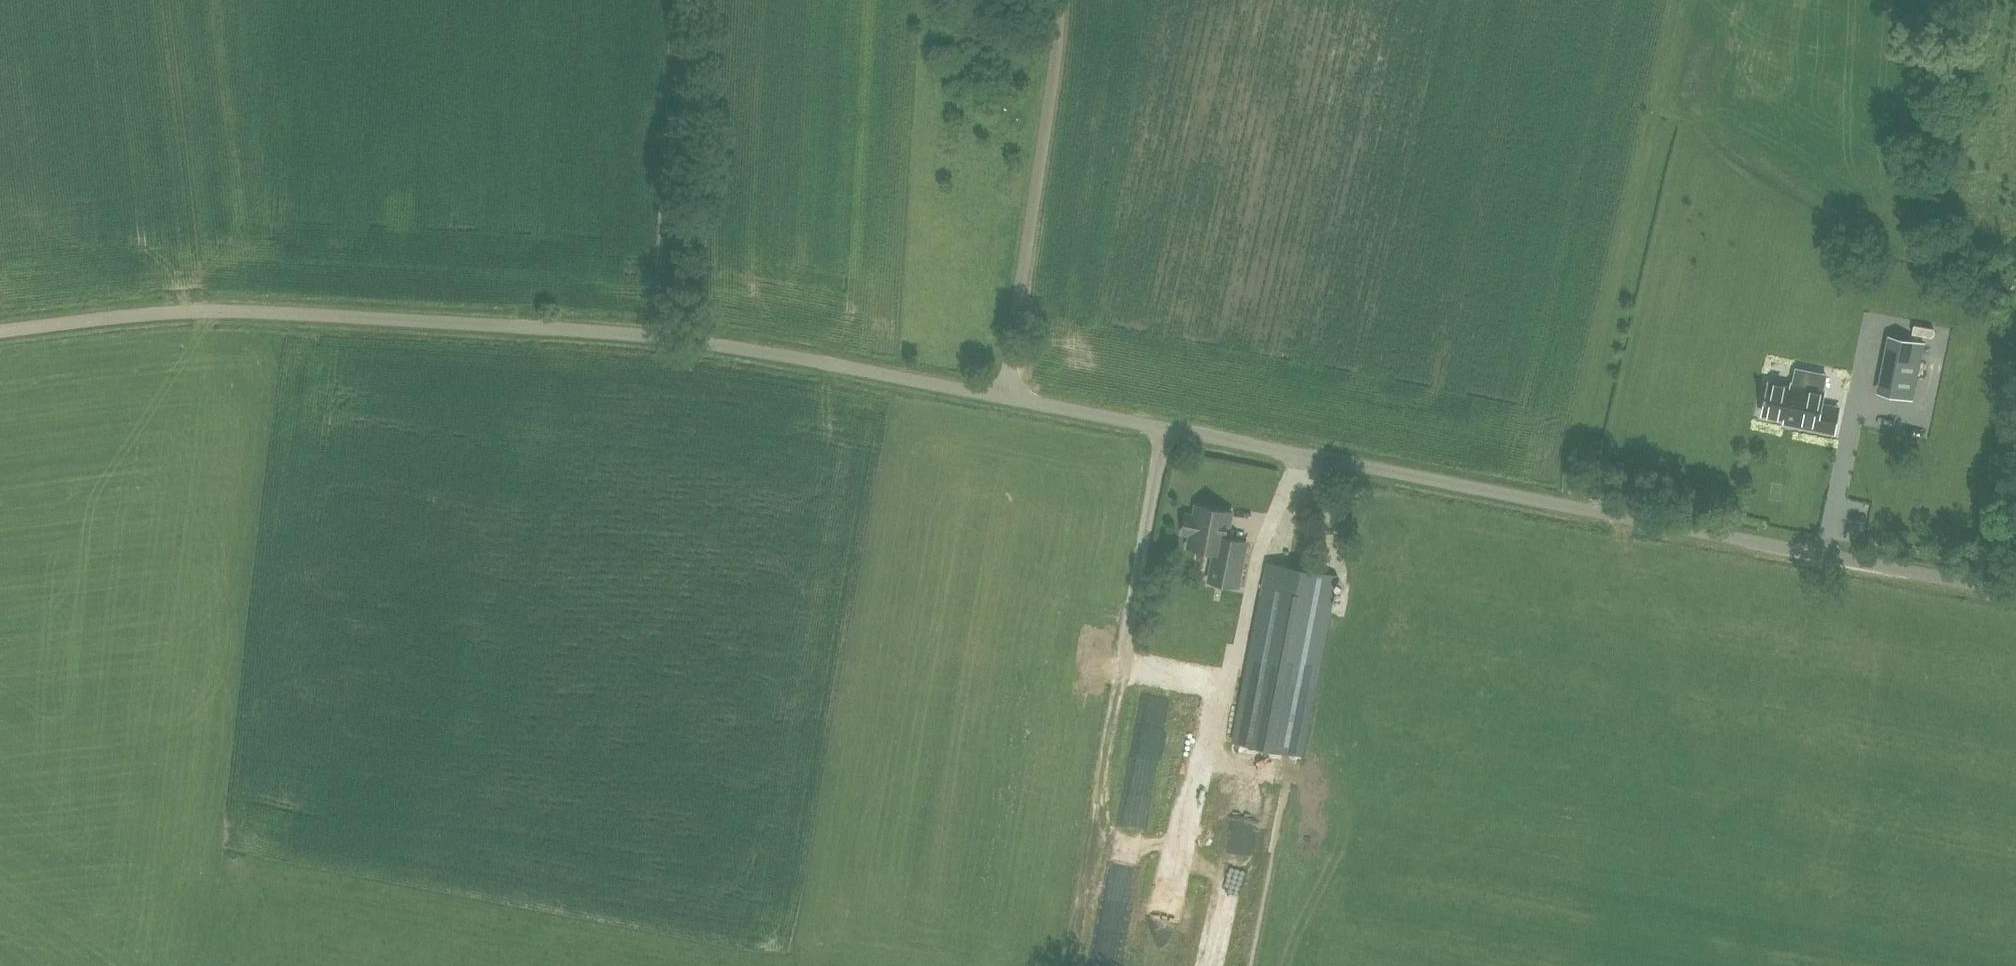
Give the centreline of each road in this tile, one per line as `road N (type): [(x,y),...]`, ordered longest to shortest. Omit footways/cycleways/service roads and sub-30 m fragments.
road 1 (unclassified): [(2015,590),(660,339),(251,313),(137,315),(0,333)]

